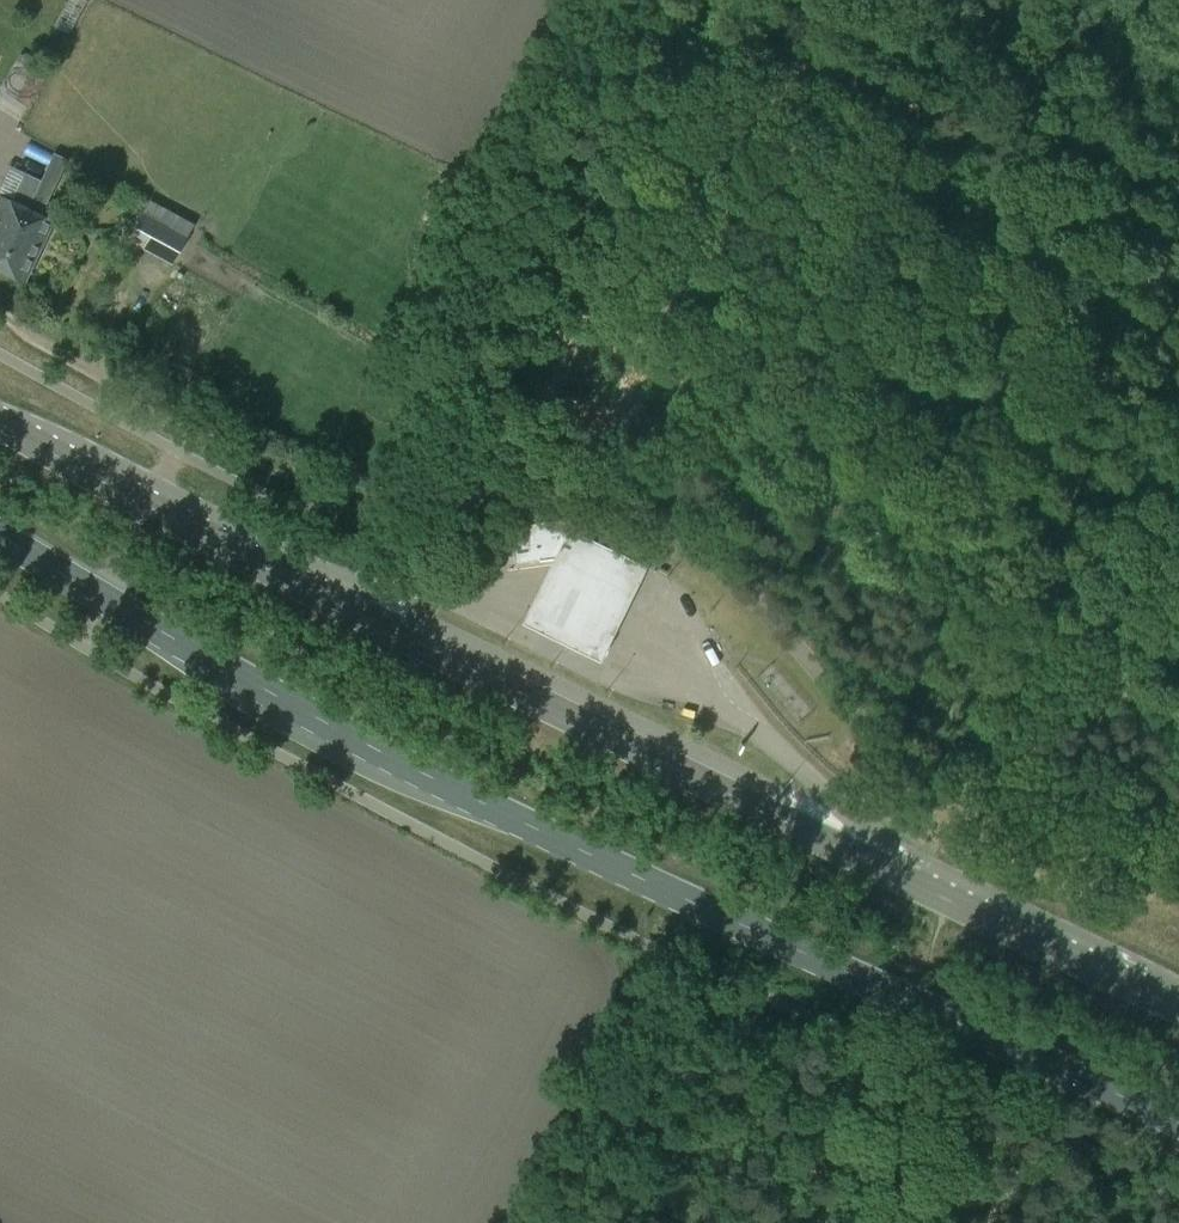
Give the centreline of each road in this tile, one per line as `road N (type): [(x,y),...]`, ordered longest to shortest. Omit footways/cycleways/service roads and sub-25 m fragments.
road 1 (primary): [(0,535),(216,662),(423,772),(1178,1121)]
road 2 (primary): [(1178,1006),(389,629),(0,423)]
road 3 (track): [(524,231),(1054,515)]
road 4 (track): [(918,762),(1054,515)]
road 5 (track): [(915,1061),(905,1166),(830,1167),(781,1194),(765,1222)]
road 6 (track): [(658,0),(524,231)]
road 7 (track): [(190,425),(331,490),(431,482)]
road 8 (track): [(1054,515),(1178,295)]
road 9 (track): [(524,231),(465,365)]
road 10 (track): [(437,504),(431,482),(462,409),(465,365)]

